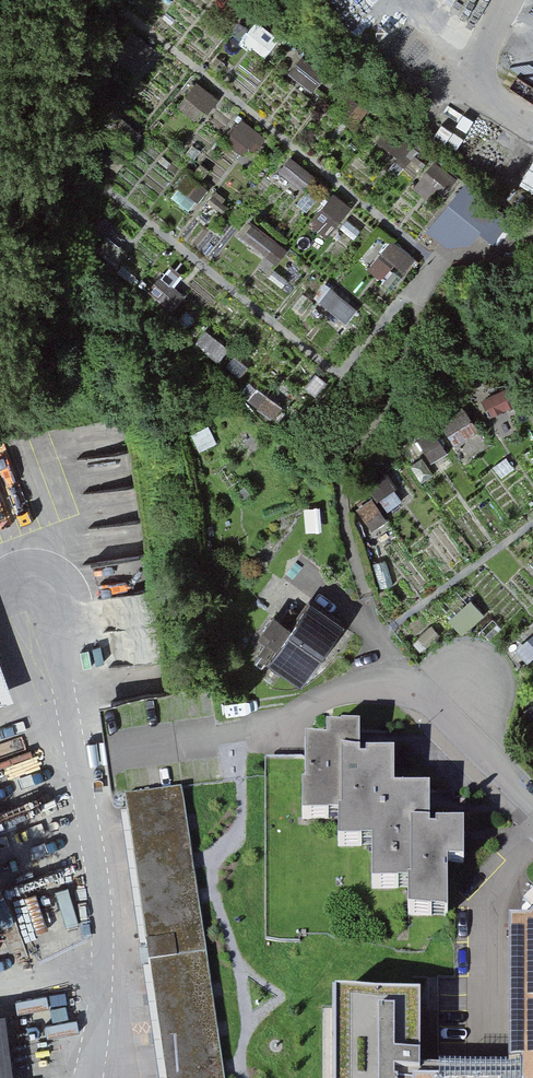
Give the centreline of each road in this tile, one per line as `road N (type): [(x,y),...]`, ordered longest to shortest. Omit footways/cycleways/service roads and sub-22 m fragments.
road 1 (residential): [(460,694),(494,765),(532,808)]

